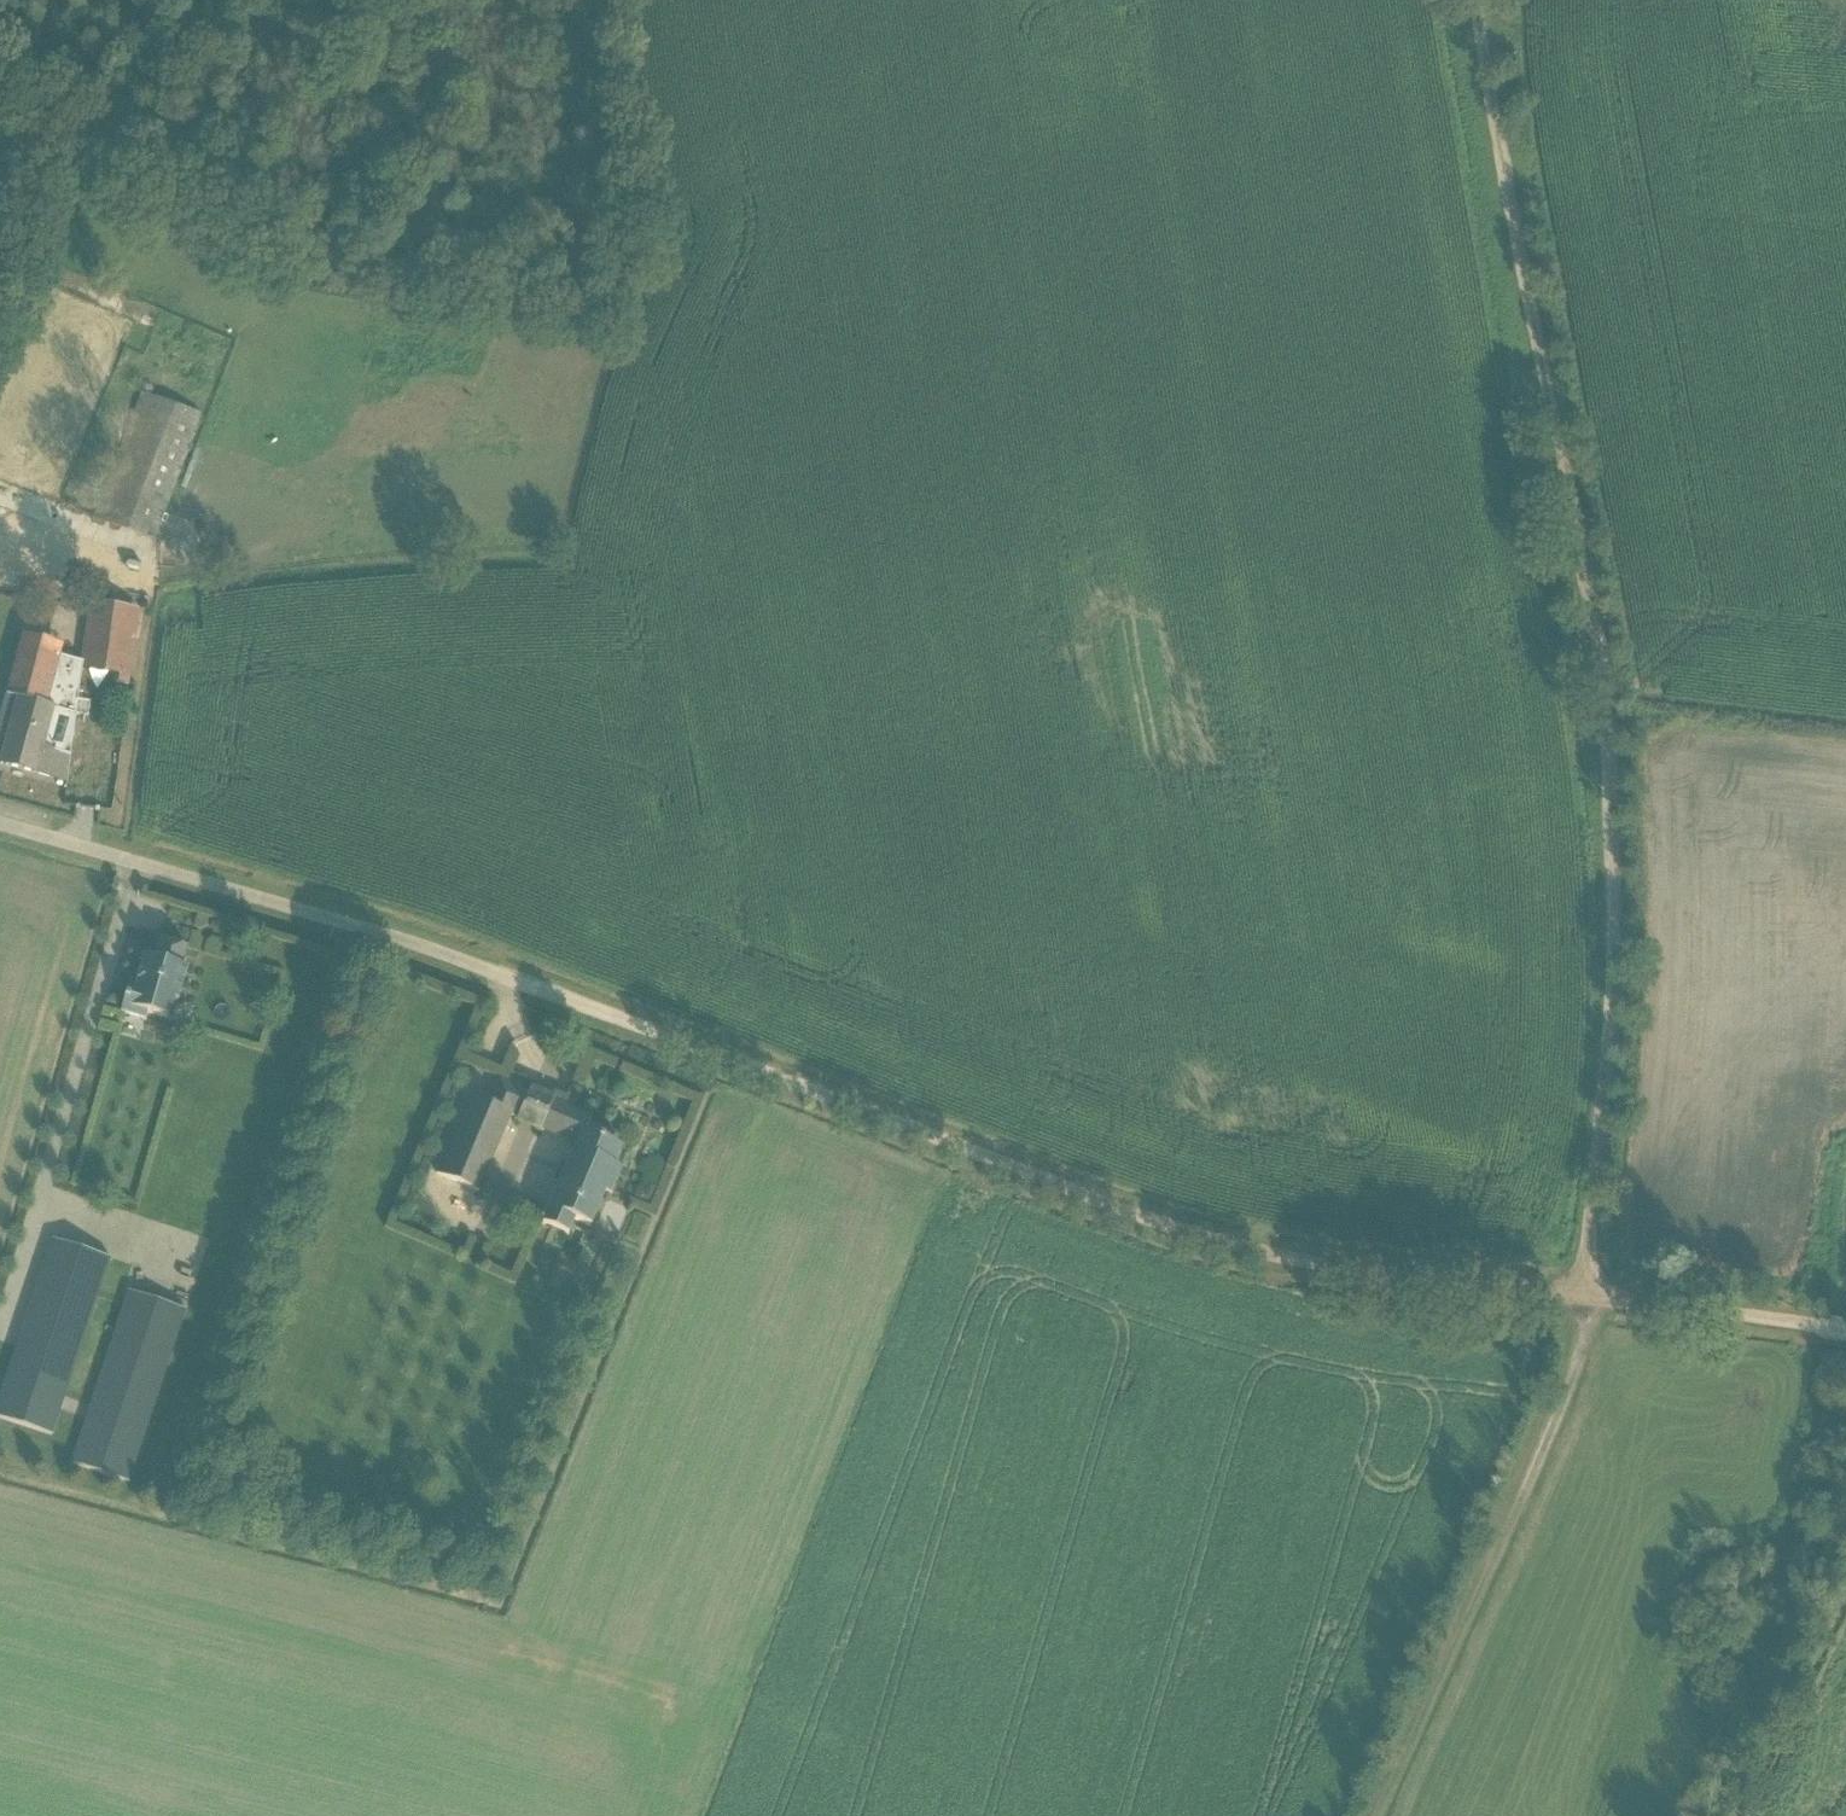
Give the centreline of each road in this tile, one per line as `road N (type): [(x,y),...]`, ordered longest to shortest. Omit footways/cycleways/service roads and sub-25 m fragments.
road 1 (track): [(1365,1815),(1567,1363),(1584,1299),(1612,1073),(1603,752),(1473,0)]
road 2 (track): [(1845,1332),(1249,1254),(532,989)]
road 3 (unclassified): [(532,989),(0,826)]

